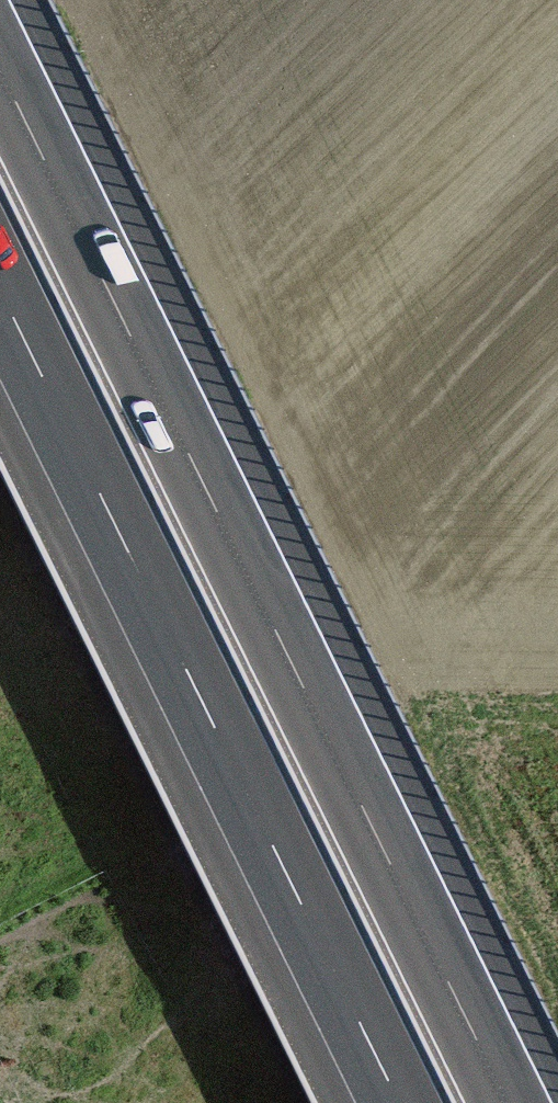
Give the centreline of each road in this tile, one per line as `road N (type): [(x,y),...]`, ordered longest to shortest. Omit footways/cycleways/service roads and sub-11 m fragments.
road 1 (motorway): [(513,1102),(0,59)]
road 2 (motorway): [(0,303),(393,1102)]

